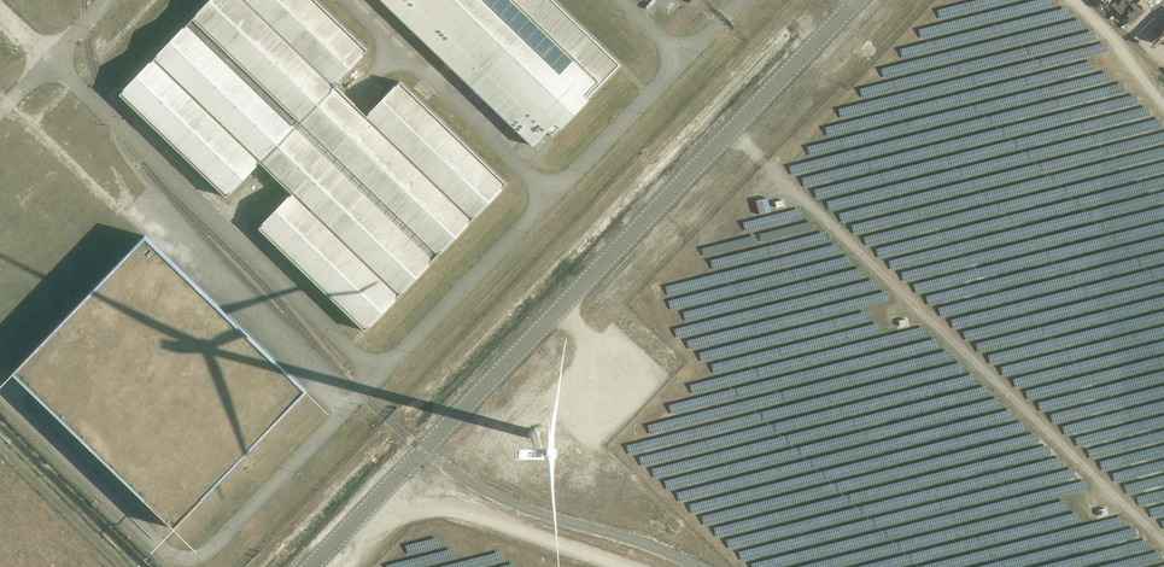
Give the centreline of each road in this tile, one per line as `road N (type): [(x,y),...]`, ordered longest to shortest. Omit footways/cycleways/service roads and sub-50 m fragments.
road 1 (unclassified): [(858,0),(310,566)]
road 2 (track): [(732,131),(1163,543)]
road 3 (track): [(407,466),(485,520),(627,566)]

